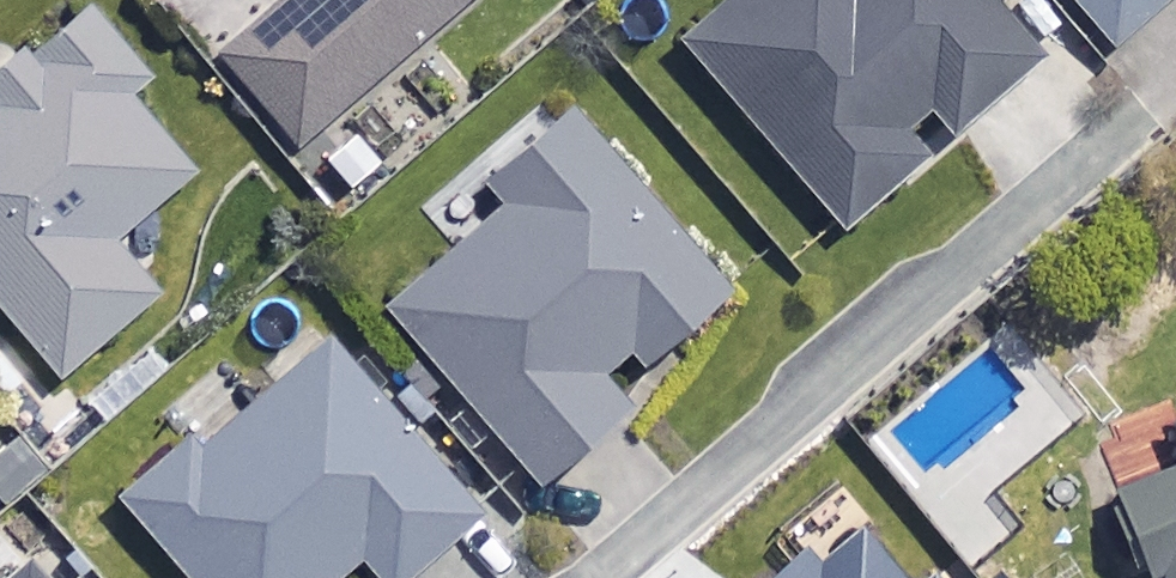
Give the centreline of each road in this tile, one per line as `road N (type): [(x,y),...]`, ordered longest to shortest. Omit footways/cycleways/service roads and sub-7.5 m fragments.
road 1 (residential): [(1175,81),(592,577)]

